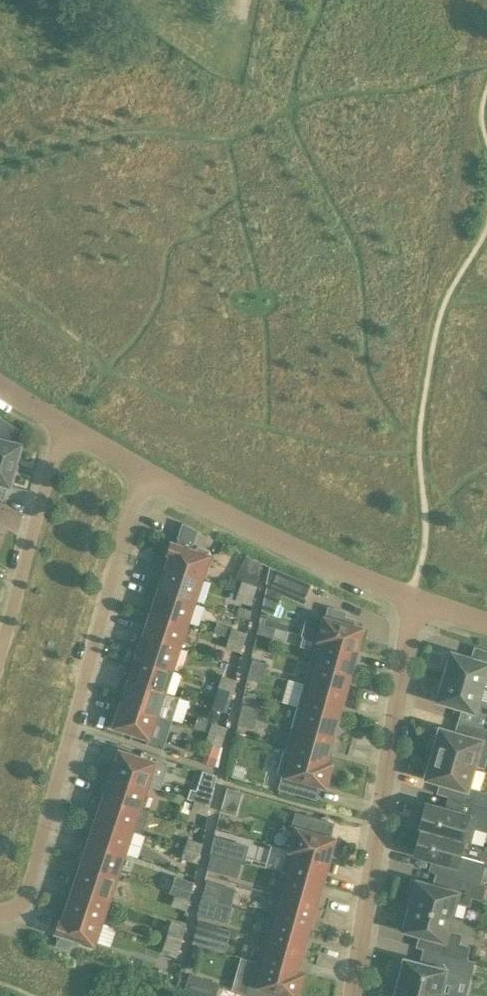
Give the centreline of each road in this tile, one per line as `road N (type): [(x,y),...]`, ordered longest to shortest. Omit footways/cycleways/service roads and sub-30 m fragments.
road 1 (residential): [(0,911),(23,900),(145,472)]
road 2 (residential): [(410,599),(357,995)]
road 3 (residential): [(410,599),(277,544),(145,472)]
road 4 (residential): [(63,421),(0,657)]

